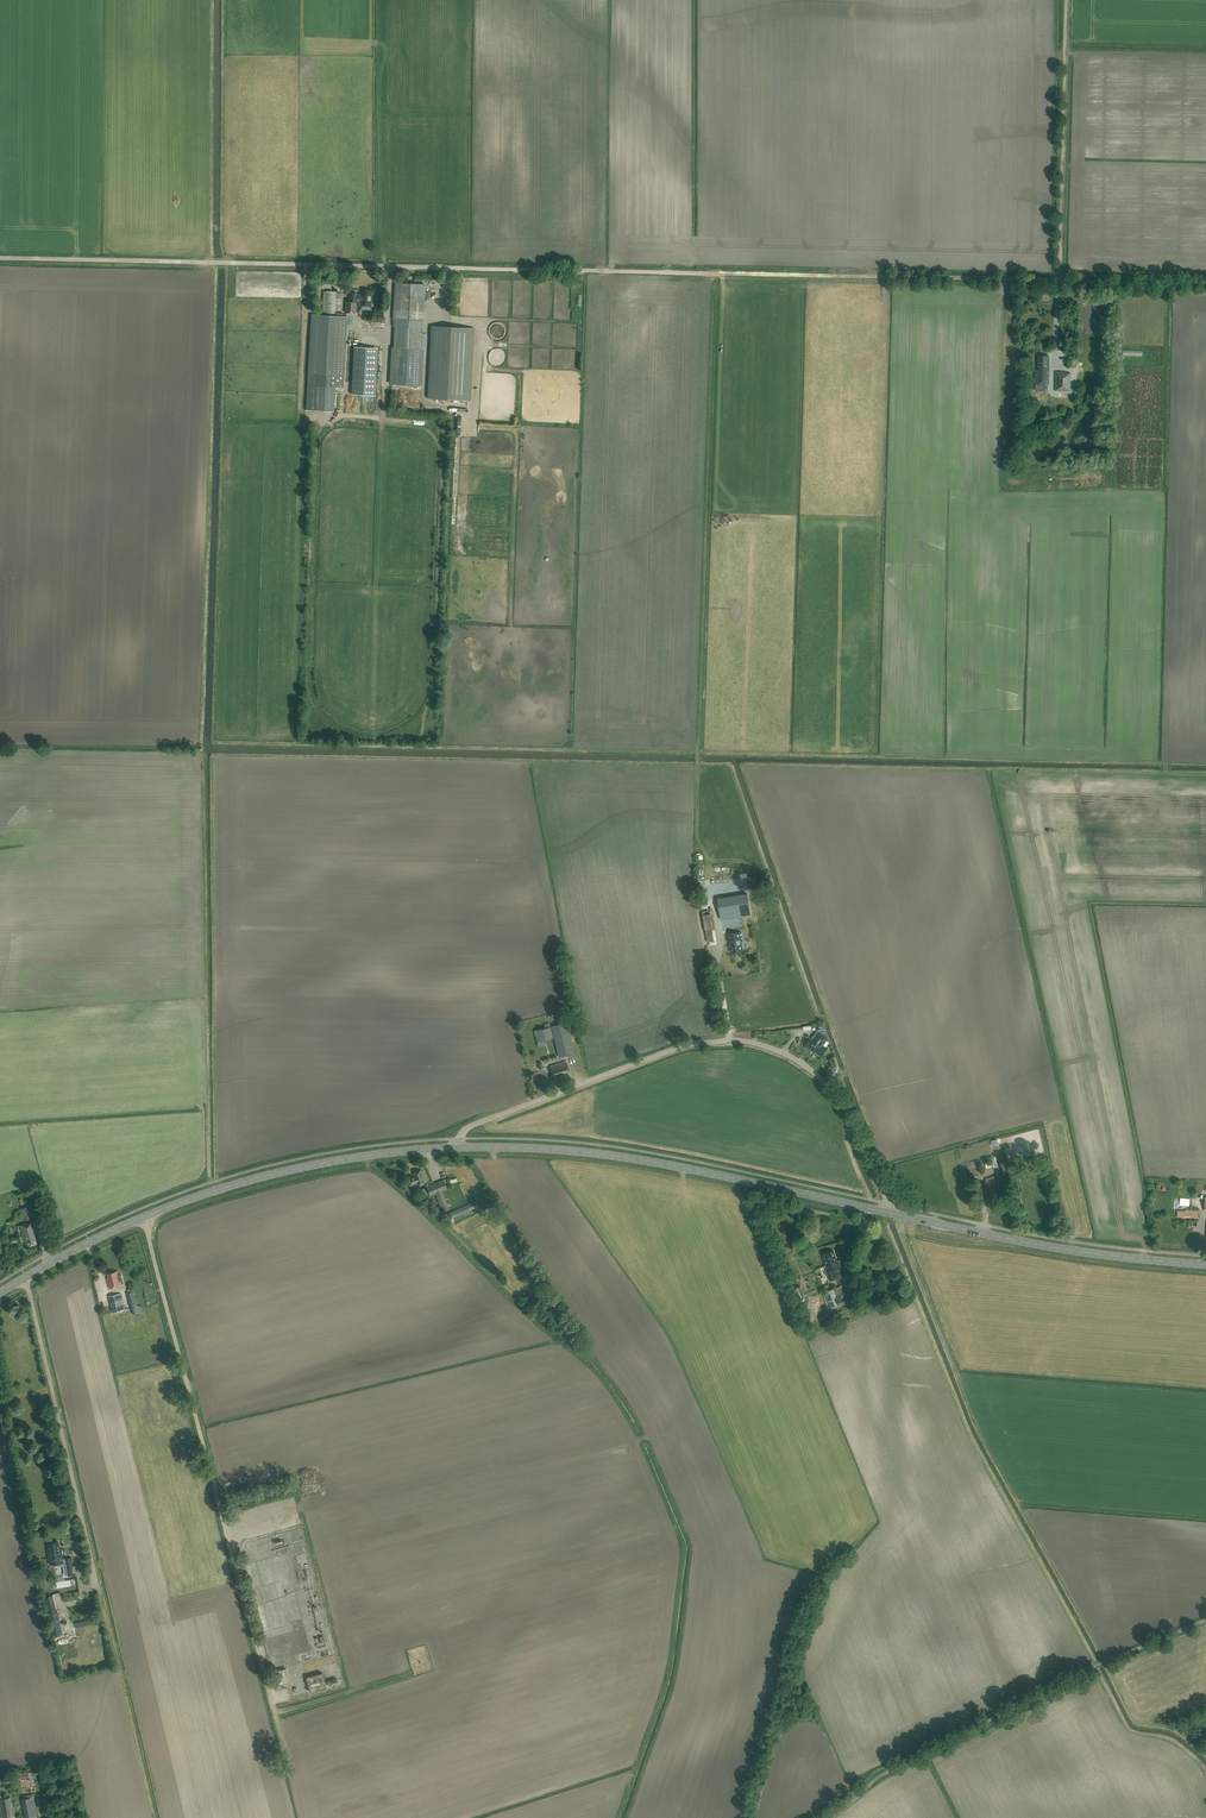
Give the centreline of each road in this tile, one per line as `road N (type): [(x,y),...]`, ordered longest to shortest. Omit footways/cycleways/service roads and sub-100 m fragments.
road 1 (track): [(1205,282),(454,267)]
road 2 (residential): [(887,1212),(858,1133),(827,1084),(790,1056),(749,1042),(683,1046),(473,1125),(456,1148)]
road 3 (secondary): [(0,1293),(145,1216),(232,1185),(336,1161),(456,1148)]
road 4 (unclassified): [(454,267),(0,257)]
road 5 (secondary): [(887,1212),(657,1162),(456,1148)]
road 6 (track): [(1205,1621),(1101,1664),(884,1774),(827,1817)]
road 7 (secondary): [(1205,1265),(1066,1250),(887,1212)]
road 8 (track): [(1059,279),(1068,0)]
road 9 (track): [(903,1216),(901,1227),(960,1372)]

